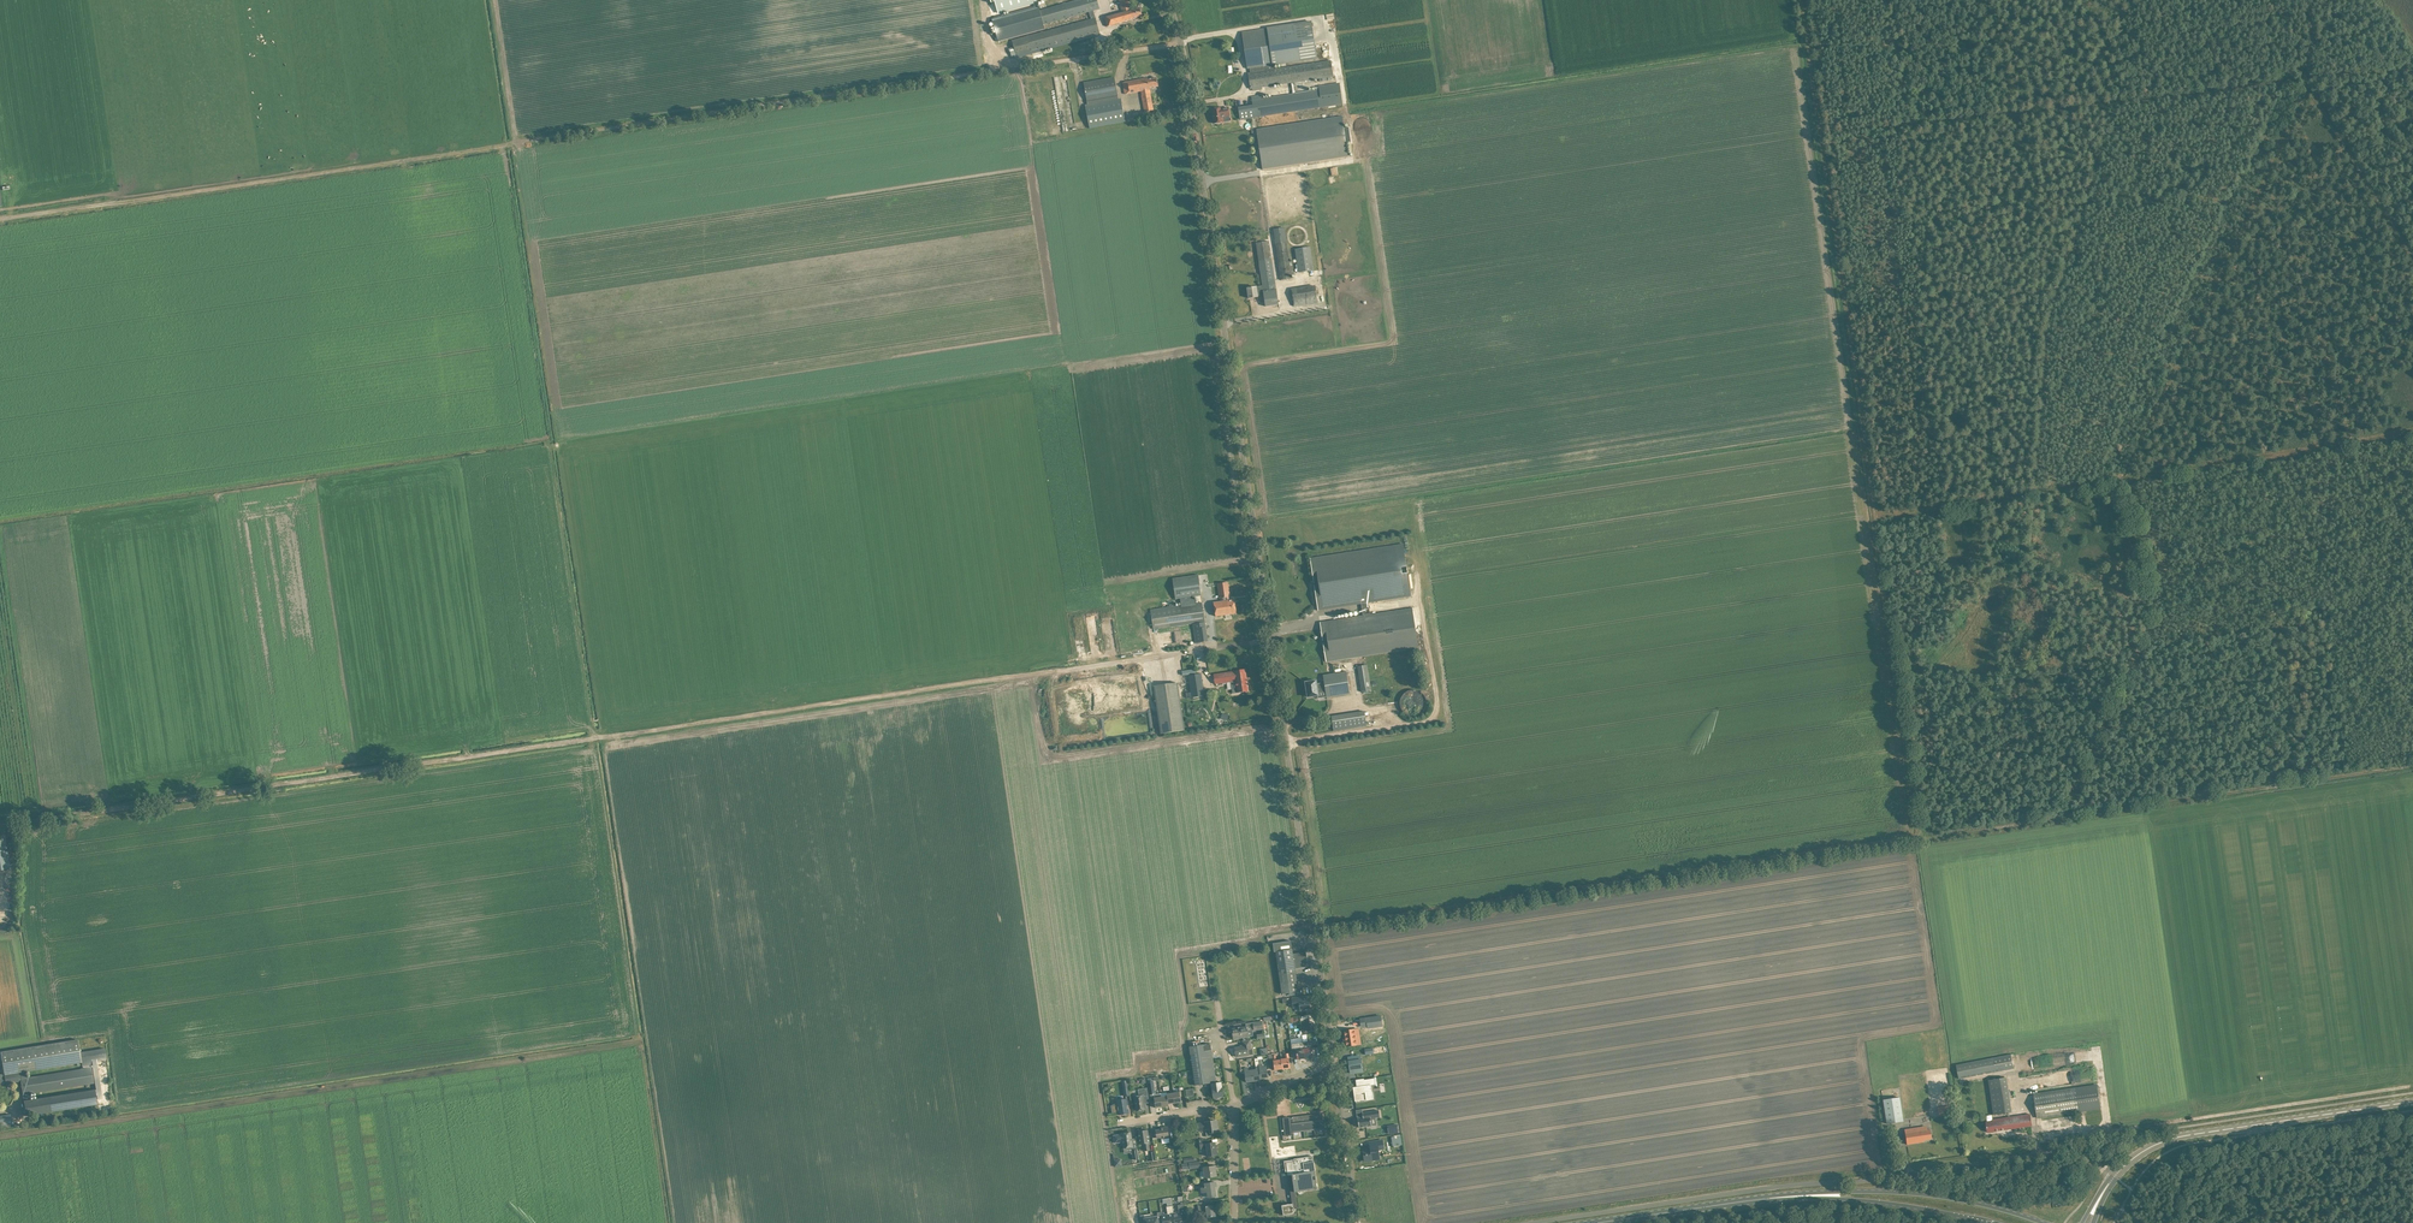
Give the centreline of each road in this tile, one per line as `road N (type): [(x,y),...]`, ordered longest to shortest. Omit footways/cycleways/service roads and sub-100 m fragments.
road 1 (track): [(1271,640),(0,826)]
road 2 (track): [(1182,44),(0,218)]
road 3 (tertiary): [(1334,1059),(1191,102),(1168,0)]
road 4 (track): [(1901,689),(1801,0)]
road 5 (track): [(1924,839),(1314,929)]
road 6 (unclassified): [(2114,1176),(2064,1151),(1528,1222)]
road 7 (track): [(2309,80),(1822,135)]
road 8 (track): [(2313,86),(2129,478)]
road 9 (track): [(2058,821),(2150,630),(2129,478)]
road 10 (track): [(2412,768),(2058,821)]
road 11 (track): [(2407,1086),(2087,1134),(2077,1151)]
road 12 (secondary): [(2114,1176),(2179,1136),(2412,1102)]
road 13 (track): [(2129,478),(2412,432)]
road 14 (track): [(1878,512),(2129,478)]
road 15 (primary): [(2043,1222),(1935,1195),(1810,1196)]
road 16 (primary): [(1599,1222),(1810,1196)]
road 17 (track): [(2412,255),(2313,86)]
road 18 (primary): [(1810,1196),(1990,1222)]
road 19 (tertiary): [(1357,1222),(1334,1059)]
road 20 (track): [(1924,839),(1901,689)]
road 21 (track): [(2058,821),(1924,839)]

